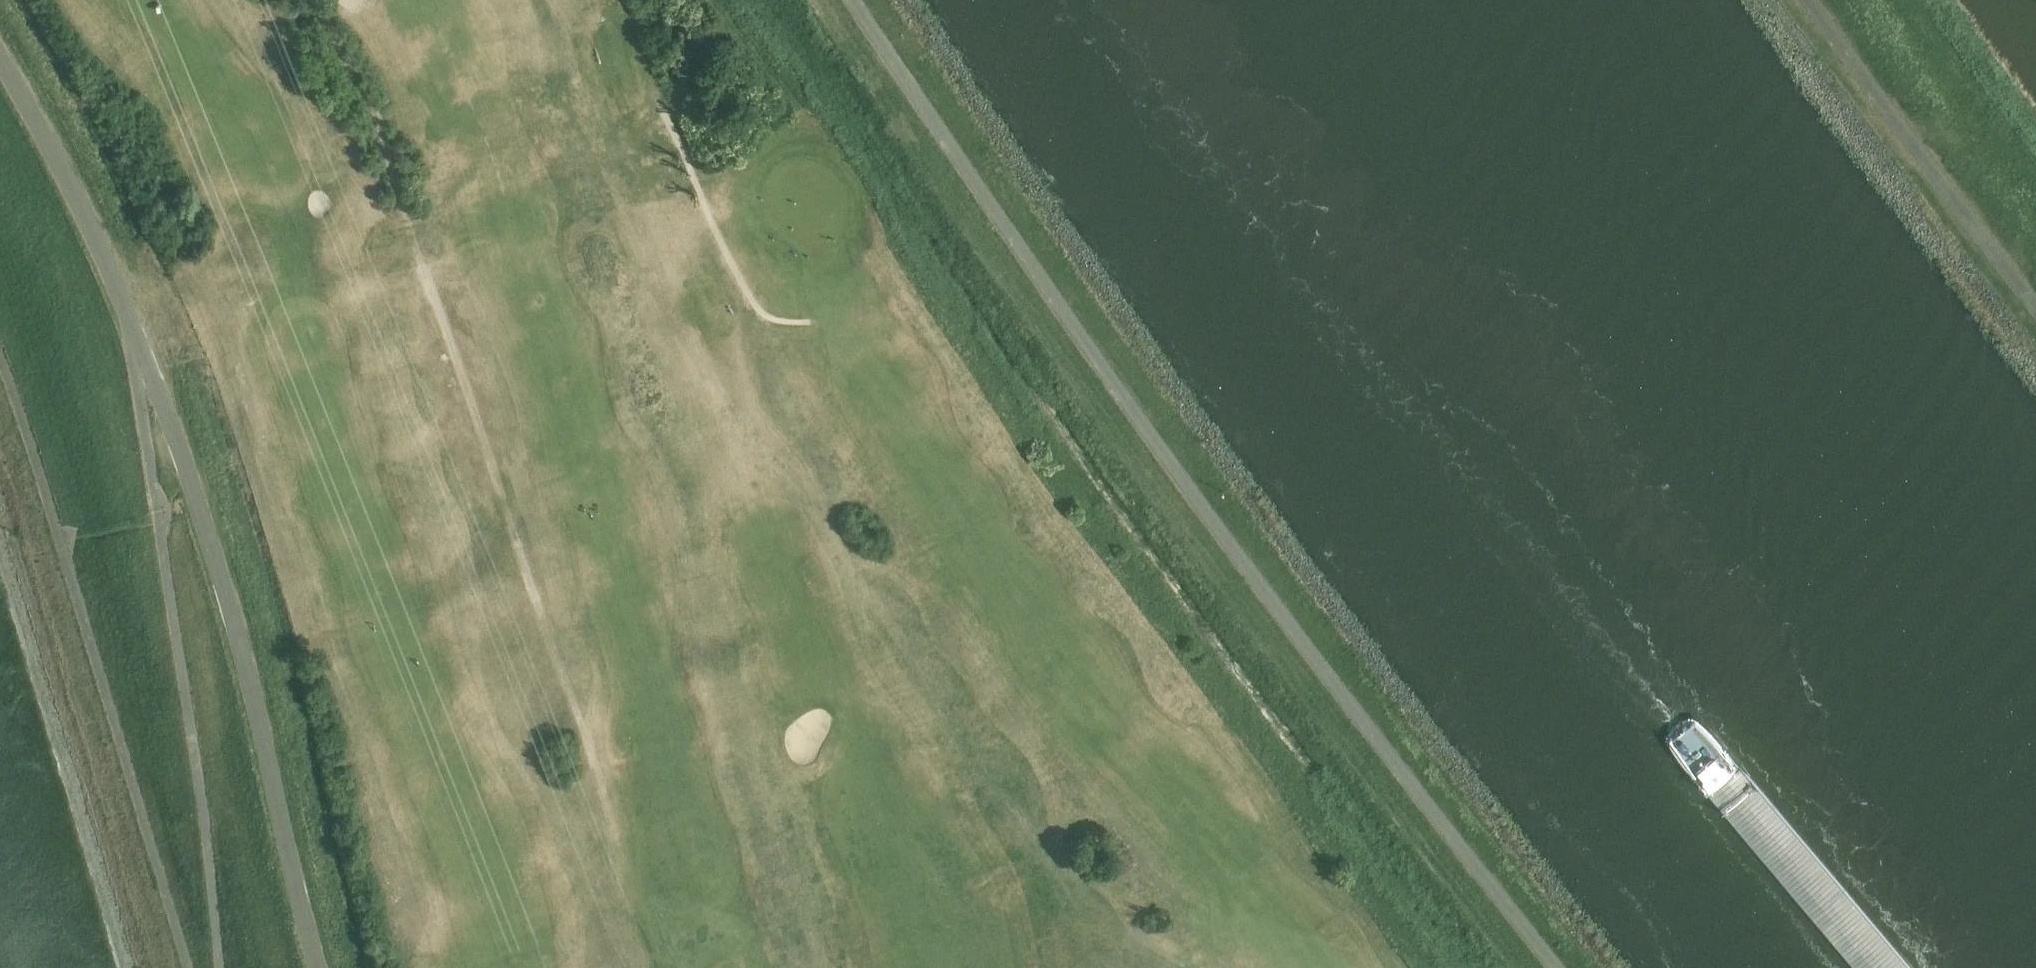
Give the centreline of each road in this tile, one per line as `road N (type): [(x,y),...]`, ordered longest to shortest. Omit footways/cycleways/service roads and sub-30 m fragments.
road 1 (unclassified): [(320,967),(250,682),(178,446),(93,232),(0,72)]
road 2 (unclassified): [(2035,304),(1811,0)]

